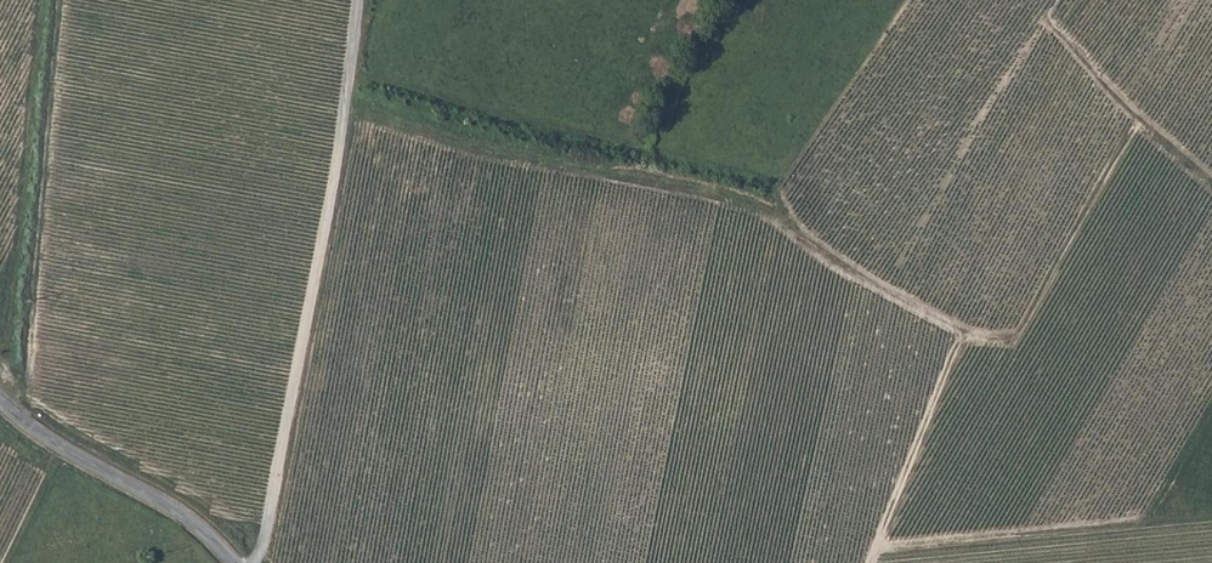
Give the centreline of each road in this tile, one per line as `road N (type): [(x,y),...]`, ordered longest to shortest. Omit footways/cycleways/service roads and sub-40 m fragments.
road 1 (track): [(253,562),(266,533),(350,87),(357,0)]
road 2 (track): [(11,412),(28,340),(55,0)]
road 3 (unclassified): [(0,402),(41,435),(192,522),(233,562)]

